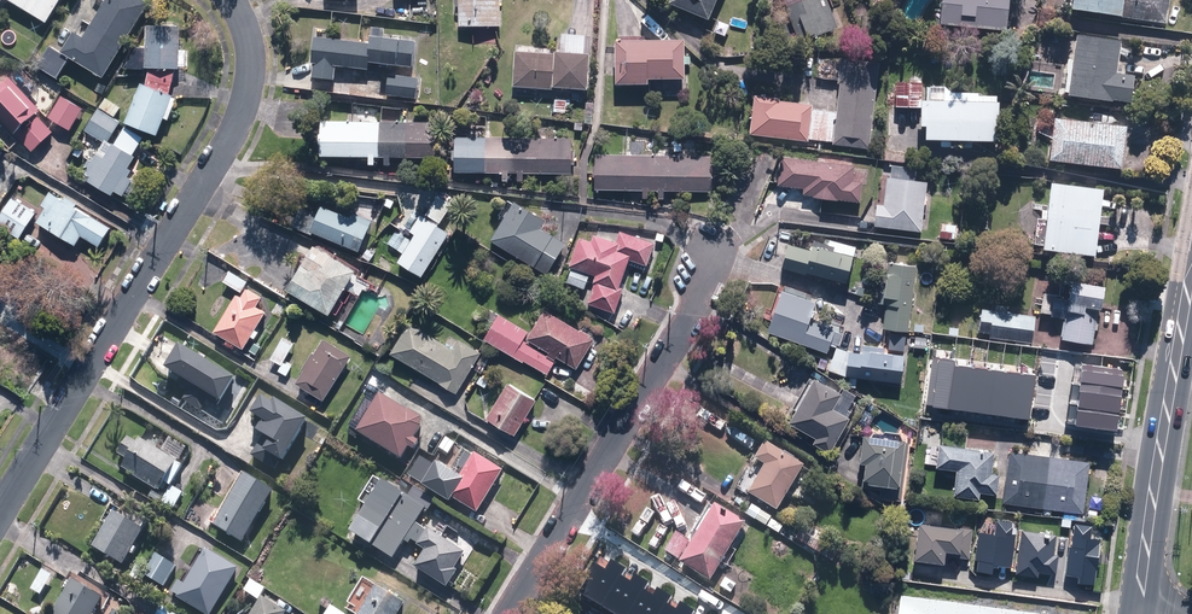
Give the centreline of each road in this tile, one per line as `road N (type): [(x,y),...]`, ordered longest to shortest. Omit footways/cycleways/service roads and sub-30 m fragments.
road 1 (residential): [(231,0),(252,72),(240,120),(0,515)]
road 2 (residential): [(505,613),(712,268)]
road 3 (secondary): [(1191,268),(1139,603)]
road 4 (residential): [(1139,603),(918,570)]

